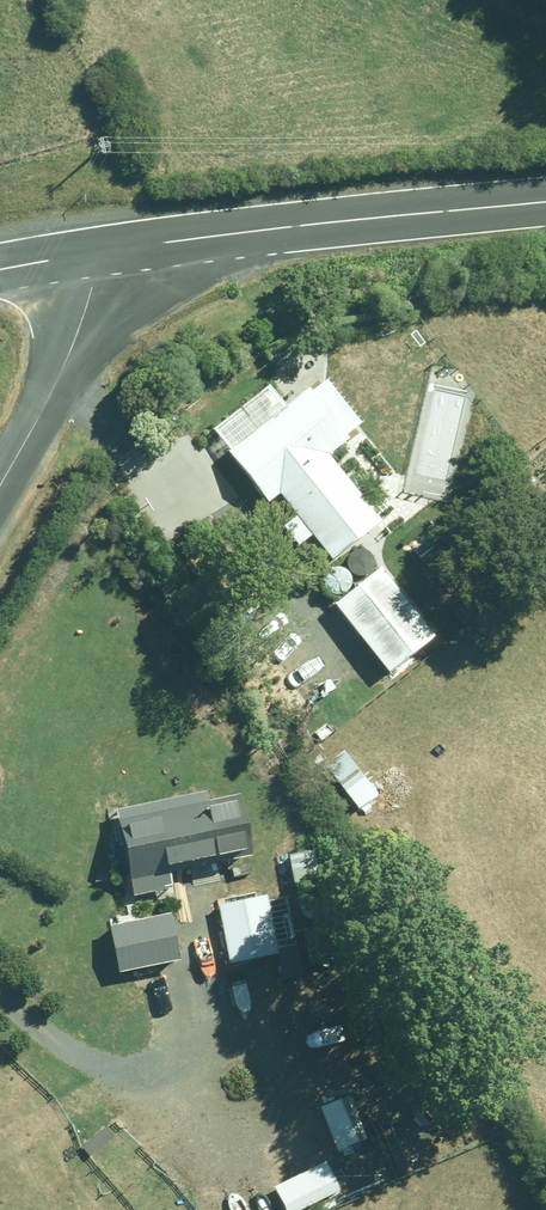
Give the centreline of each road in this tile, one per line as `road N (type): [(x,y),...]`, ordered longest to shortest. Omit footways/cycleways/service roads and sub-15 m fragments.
road 1 (unclassified): [(90,256),(545,203)]
road 2 (unclassified): [(0,488),(66,365),(89,292),(90,256)]

